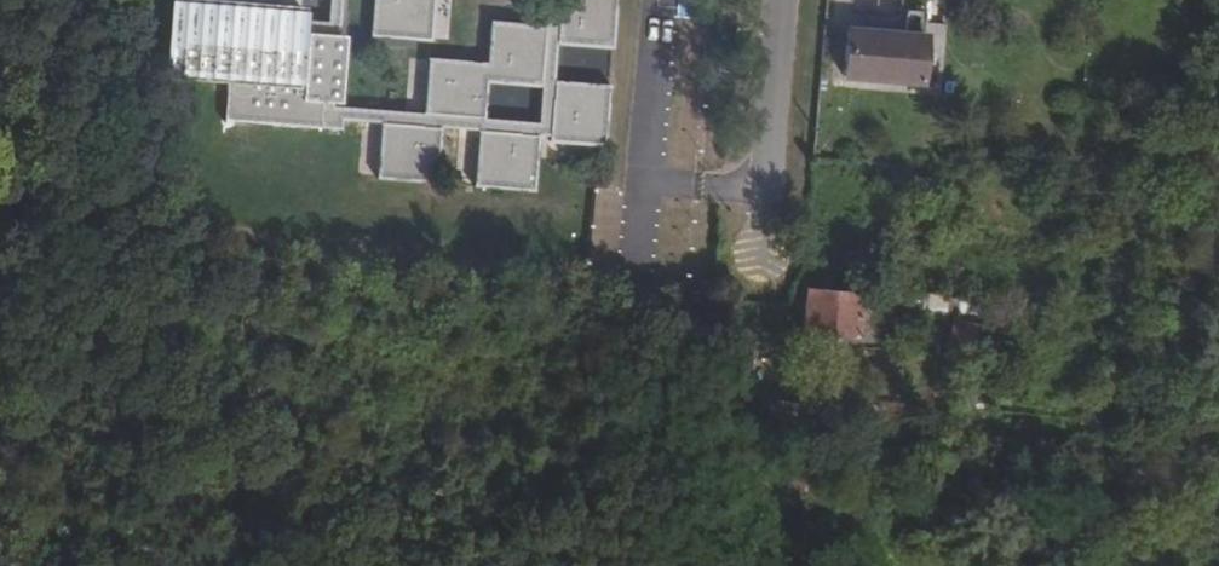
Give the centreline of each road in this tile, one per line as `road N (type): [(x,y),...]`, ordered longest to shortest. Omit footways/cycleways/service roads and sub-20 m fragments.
road 1 (residential): [(781,0),(763,260)]

